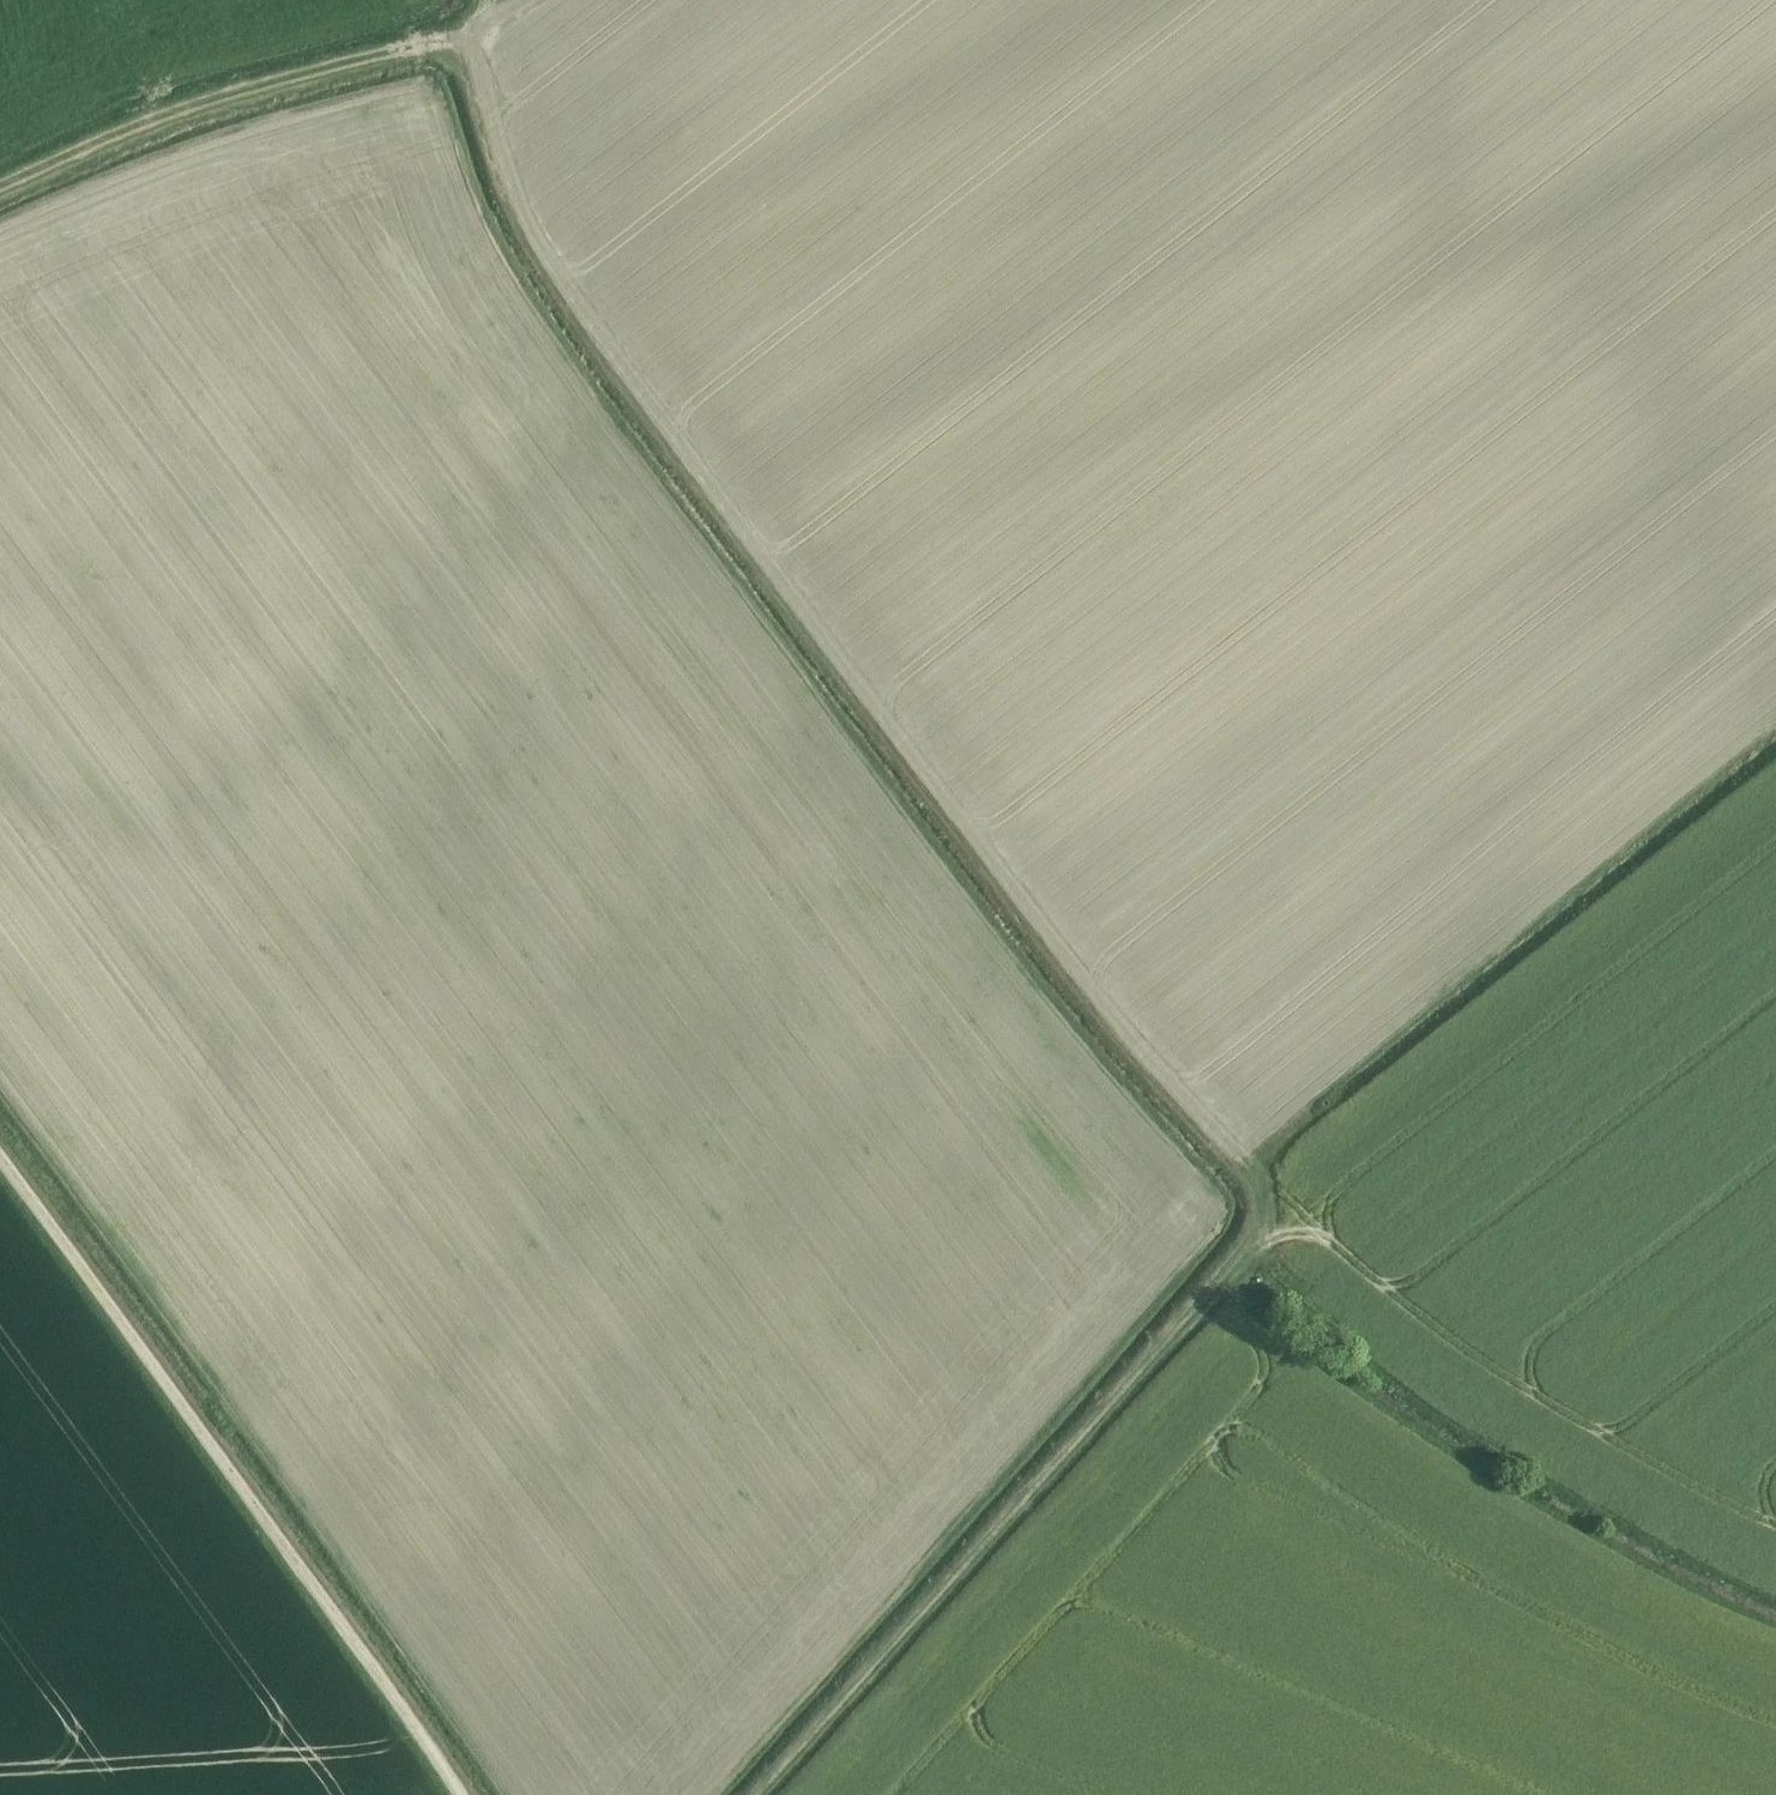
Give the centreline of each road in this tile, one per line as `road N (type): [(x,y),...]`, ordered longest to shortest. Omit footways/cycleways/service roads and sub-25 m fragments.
road 1 (track): [(0,1164),(458,1794)]
road 2 (track): [(0,185),(162,118),(478,38)]

